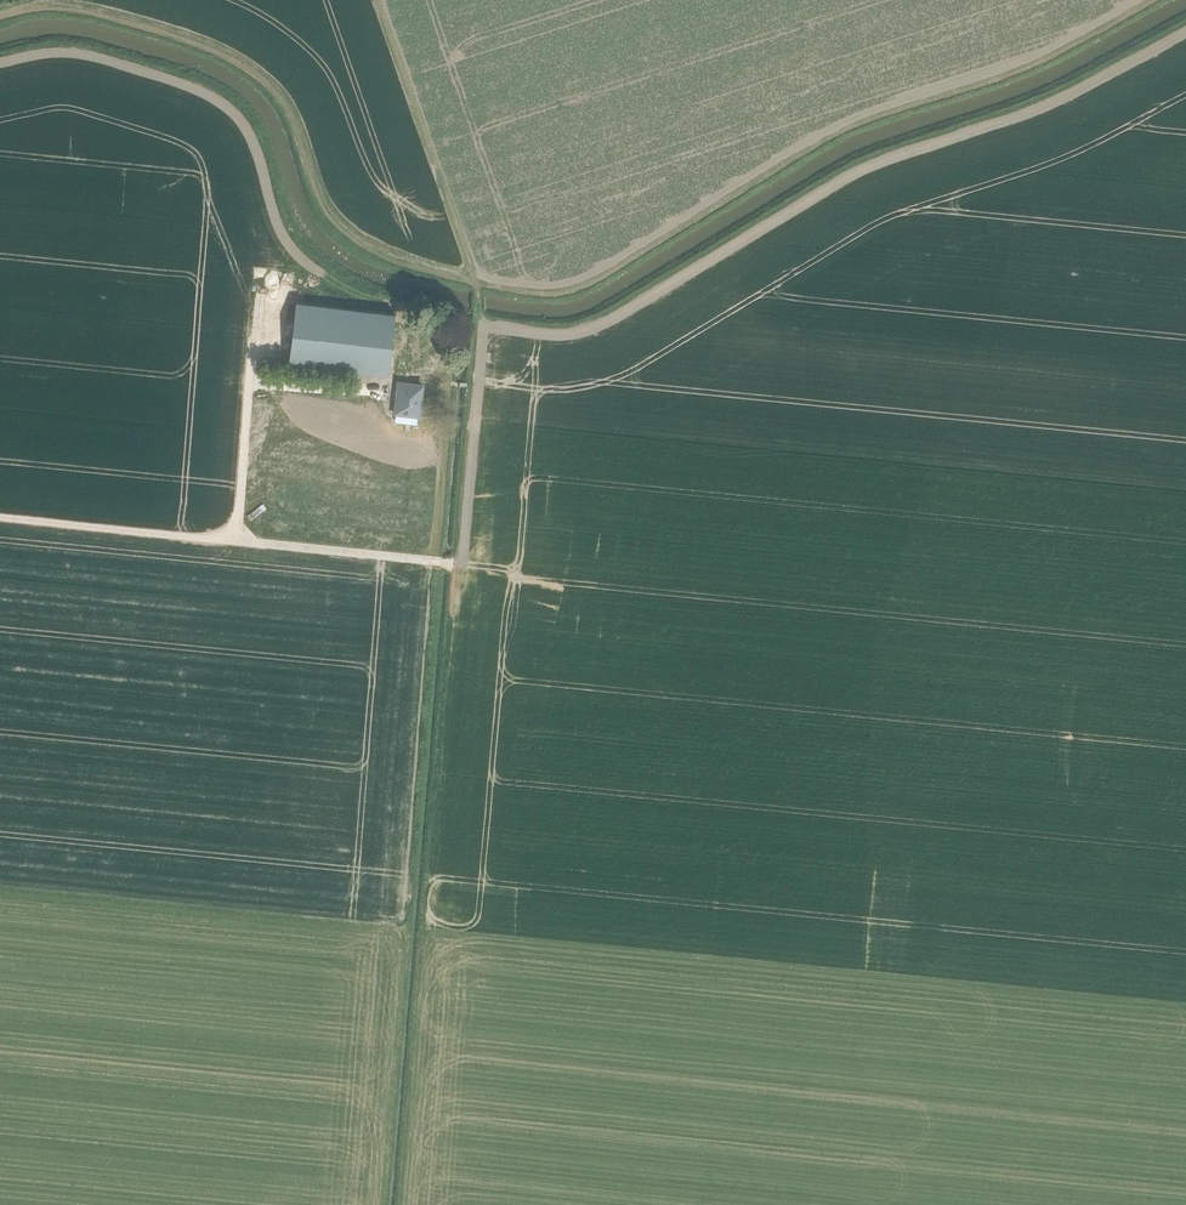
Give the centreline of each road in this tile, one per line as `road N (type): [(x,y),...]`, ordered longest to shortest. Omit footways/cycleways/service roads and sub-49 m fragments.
road 1 (track): [(376,0),(479,290)]

